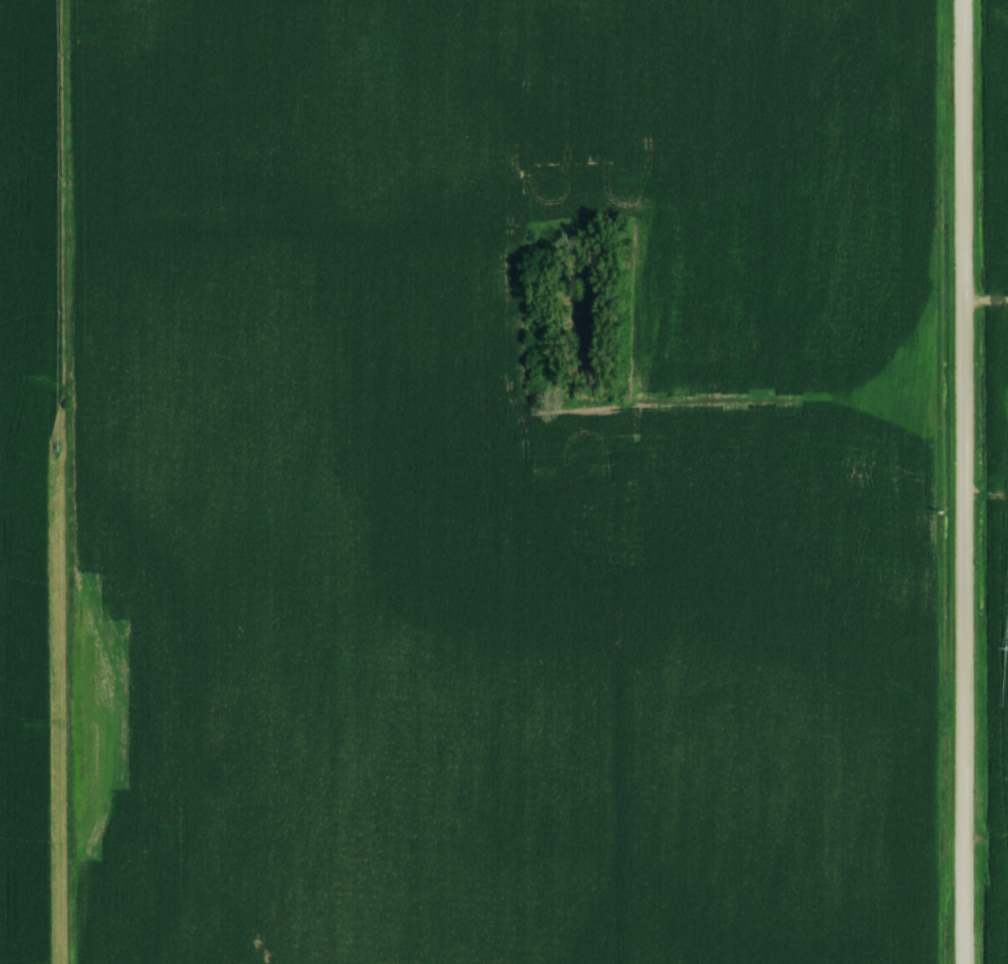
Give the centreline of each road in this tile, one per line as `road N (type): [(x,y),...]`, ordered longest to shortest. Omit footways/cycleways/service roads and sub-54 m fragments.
road 1 (residential): [(959,963),(958,0)]

